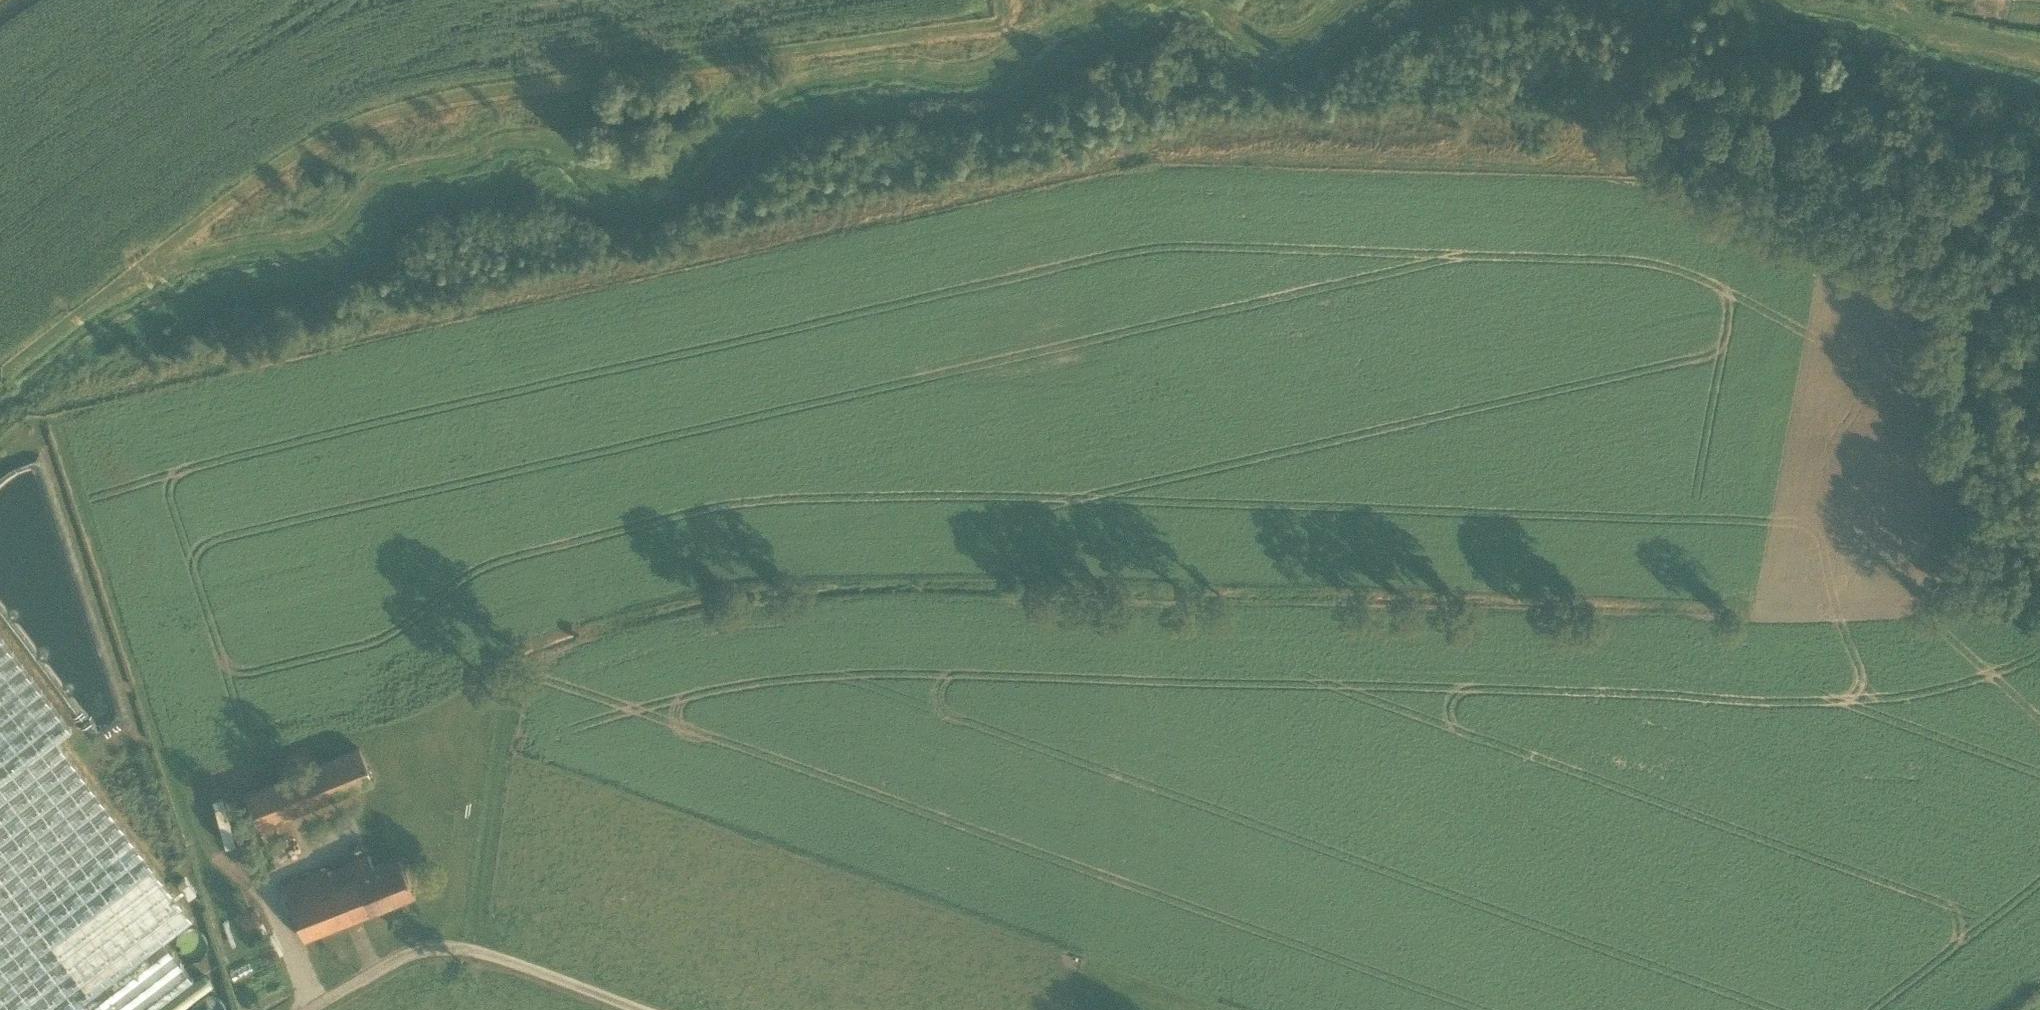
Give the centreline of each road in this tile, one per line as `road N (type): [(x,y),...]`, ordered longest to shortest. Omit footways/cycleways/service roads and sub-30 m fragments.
road 1 (unclassified): [(653,1009),(430,942),(375,956),(289,1009)]

